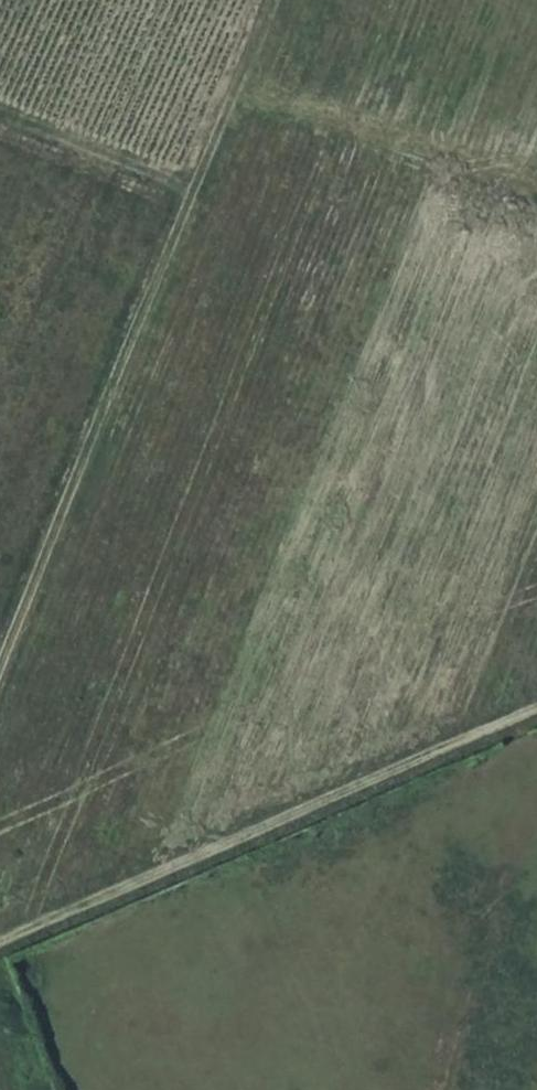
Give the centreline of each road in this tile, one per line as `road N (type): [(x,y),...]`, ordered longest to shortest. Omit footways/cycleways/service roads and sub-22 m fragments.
road 1 (track): [(0,676),(273,0)]
road 2 (track): [(536,707),(0,940)]
road 3 (track): [(236,100),(536,197)]
road 4 (track): [(190,193),(0,117)]

